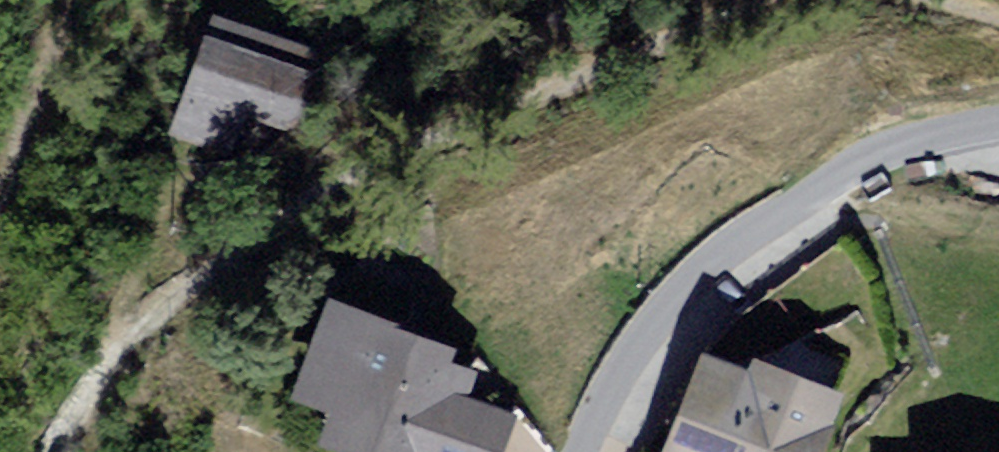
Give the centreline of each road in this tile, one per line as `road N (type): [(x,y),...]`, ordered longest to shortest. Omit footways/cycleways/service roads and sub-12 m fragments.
road 1 (track): [(51,451),(133,340),(230,256),(439,151),(778,0)]
road 2 (residential): [(586,451),(622,378),(746,244),(871,154),(998,126)]
road 3 (track): [(77,0),(0,161)]

